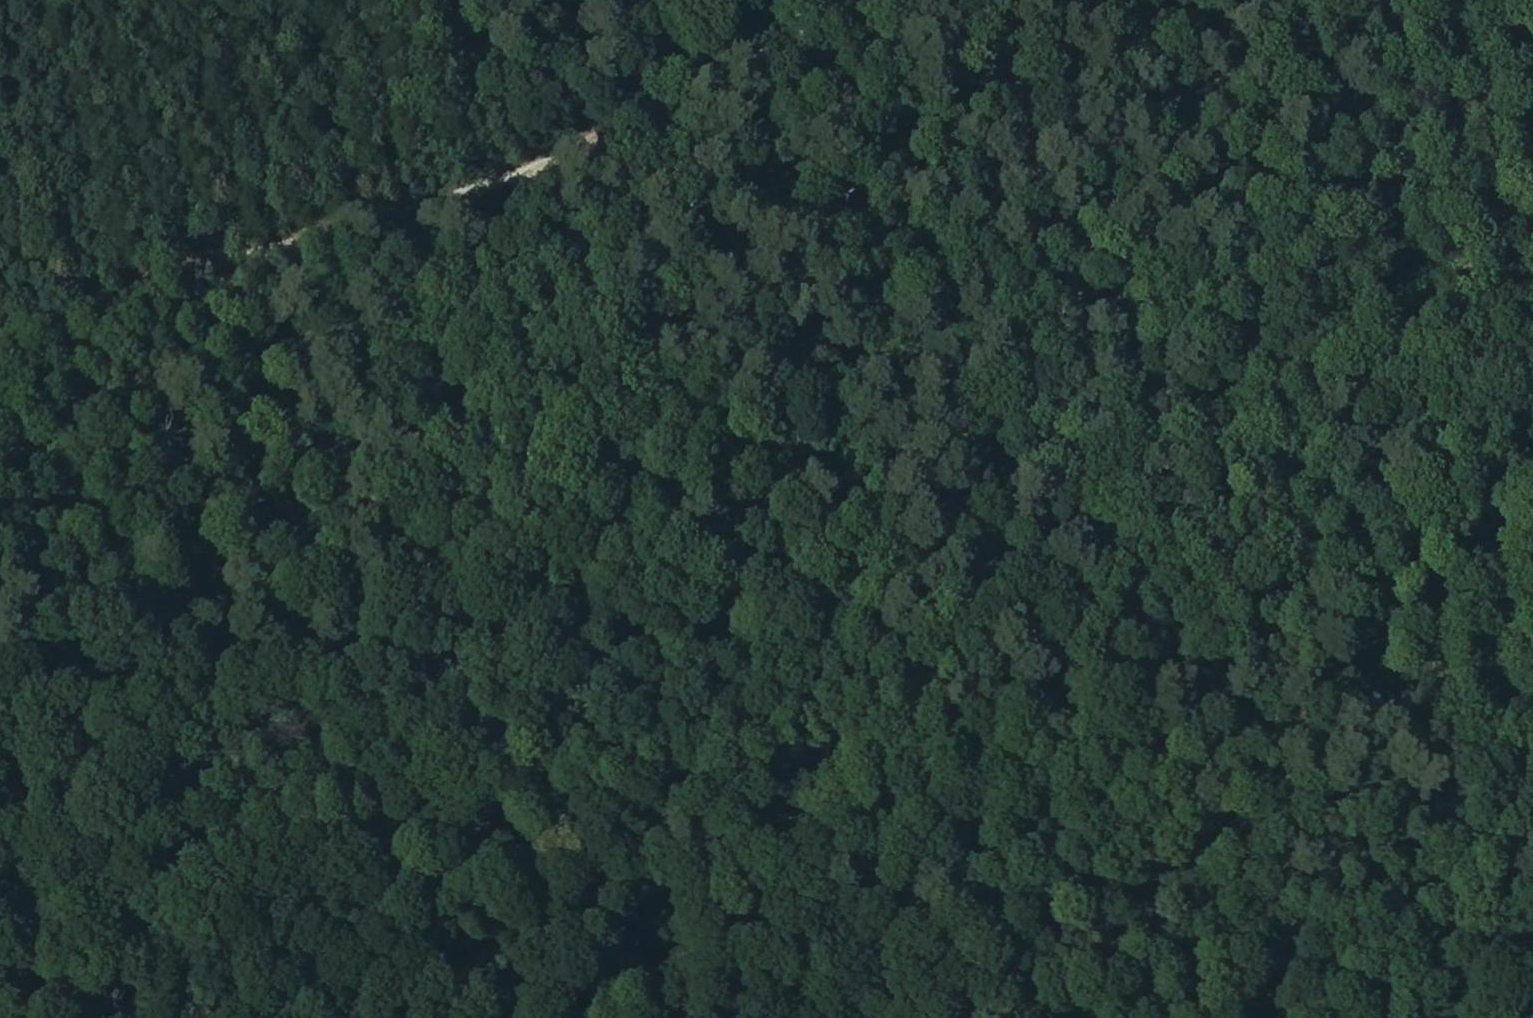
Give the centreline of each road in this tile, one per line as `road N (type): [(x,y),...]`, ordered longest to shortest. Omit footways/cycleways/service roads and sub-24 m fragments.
road 1 (track): [(0,345),(166,277),(468,197),(562,160),(732,66),(897,0)]

